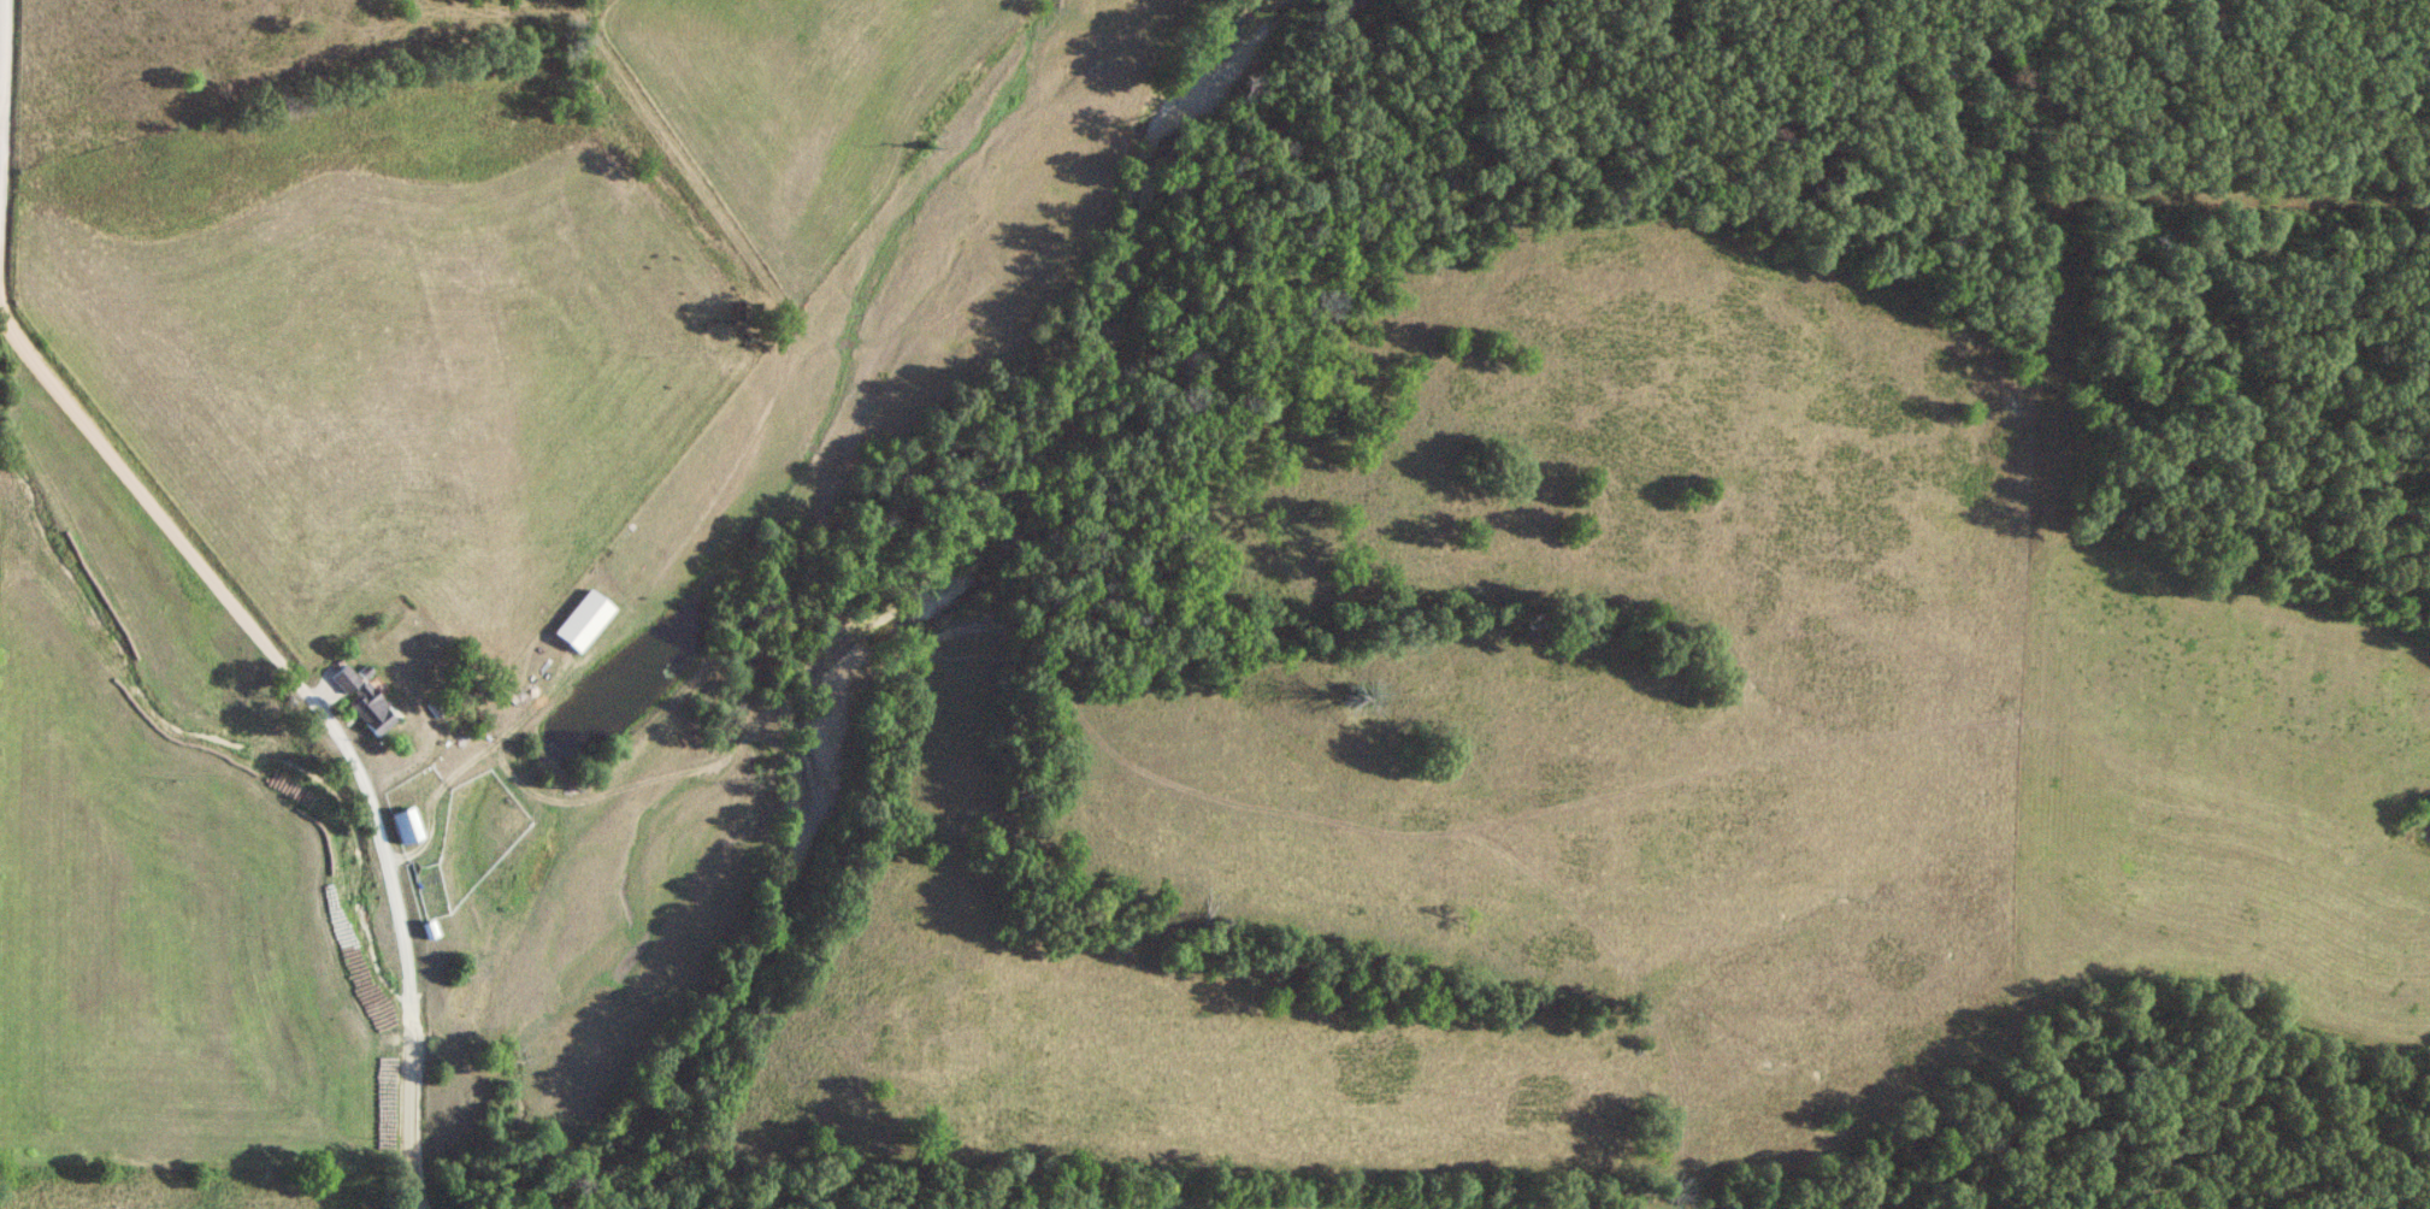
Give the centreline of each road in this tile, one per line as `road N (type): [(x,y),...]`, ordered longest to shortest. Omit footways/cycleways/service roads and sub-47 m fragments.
road 1 (residential): [(417,1208),(411,968),(377,809),(347,744),(17,331),(0,278),(2,119)]
road 2 (residential): [(390,865),(429,845),(443,795),(574,653)]

